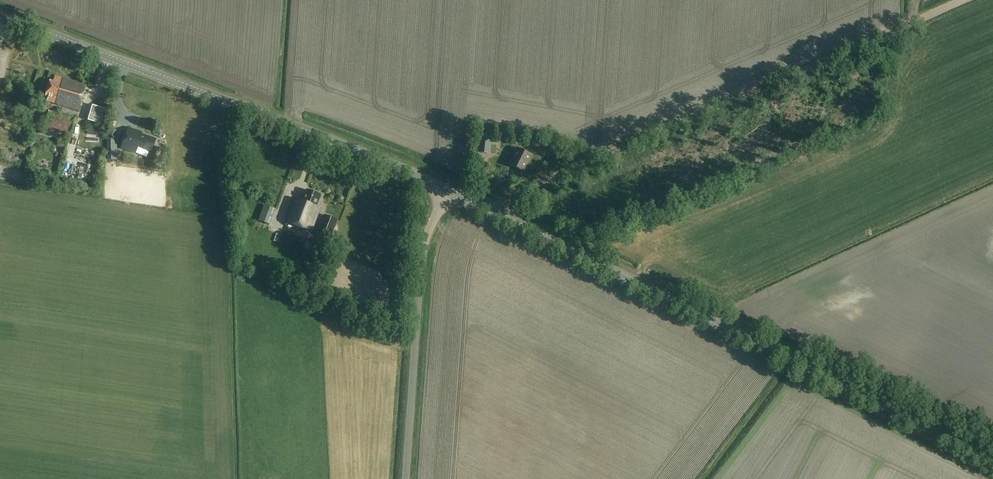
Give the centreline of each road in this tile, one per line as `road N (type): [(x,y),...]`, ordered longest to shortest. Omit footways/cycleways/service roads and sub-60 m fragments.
road 1 (tertiary): [(992,458),(446,191)]
road 2 (track): [(489,211),(976,0)]
road 3 (tertiary): [(0,16),(446,191)]
road 4 (unclassified): [(407,478),(421,268),(446,191)]

